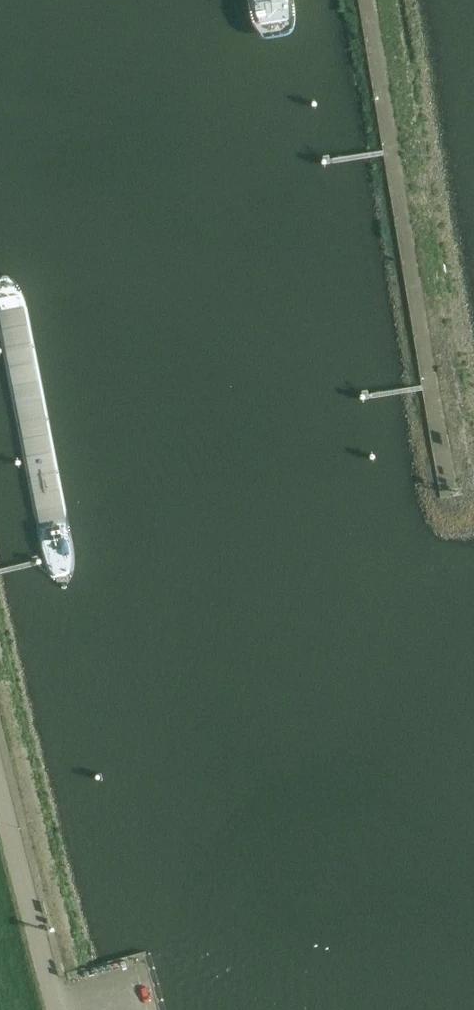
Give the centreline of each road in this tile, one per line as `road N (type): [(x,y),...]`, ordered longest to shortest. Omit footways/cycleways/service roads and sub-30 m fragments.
road 1 (unclassified): [(62,1009),(0,788)]

